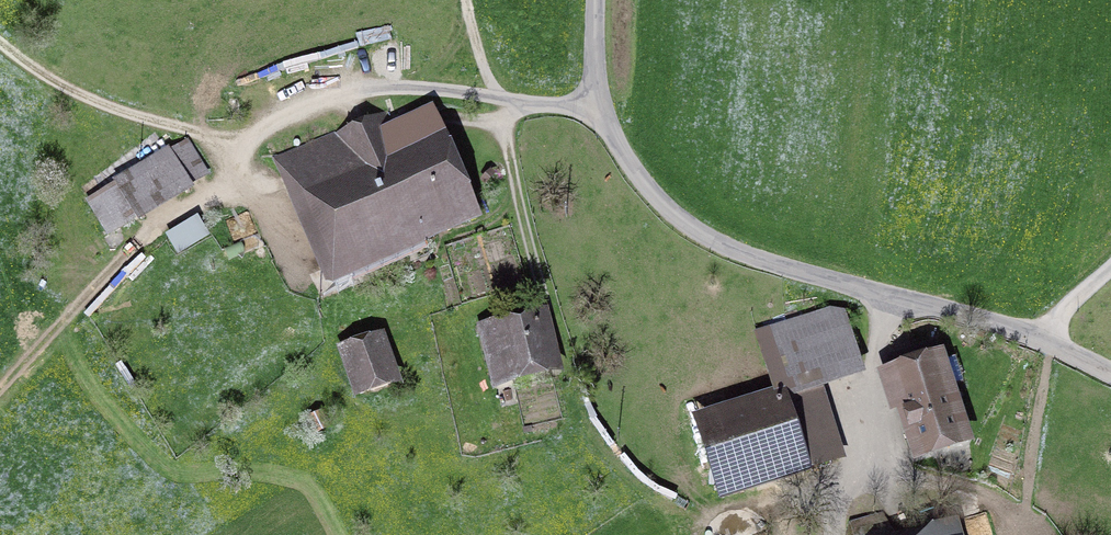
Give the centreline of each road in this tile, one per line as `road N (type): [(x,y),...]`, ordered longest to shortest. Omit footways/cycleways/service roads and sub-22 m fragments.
road 1 (unclassified): [(1110,374),(990,321),(754,257),(681,221),(631,166),(599,106),(595,0)]
road 2 (track): [(1110,269),(1071,303),(1048,342),(1026,514),(946,483),(891,478),(703,514)]
road 3 (track): [(496,98),(380,88),(231,135),(126,116),(39,78),(0,39)]
road 4 (track): [(496,98),(575,407),(653,500),(703,514)]
road 5 (track): [(0,388),(123,256),(230,178),(239,136)]

